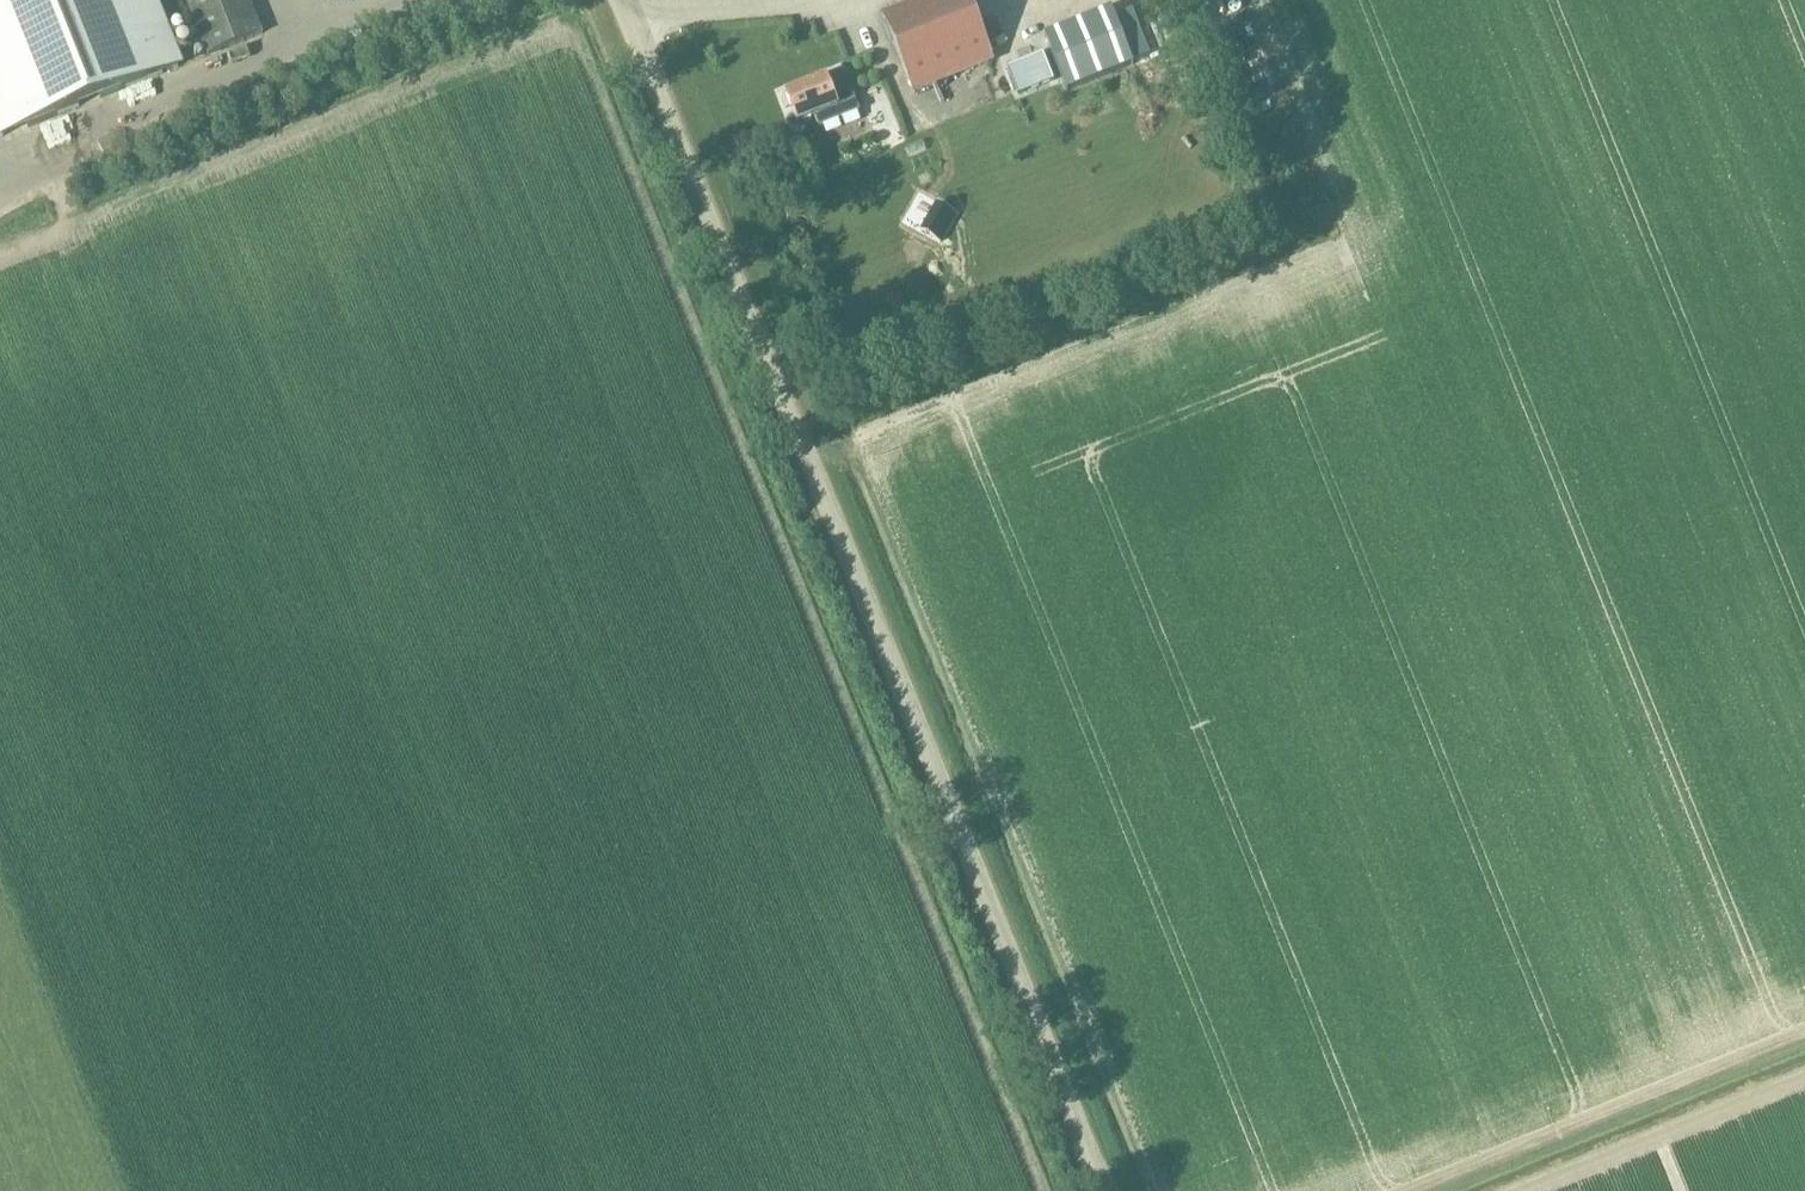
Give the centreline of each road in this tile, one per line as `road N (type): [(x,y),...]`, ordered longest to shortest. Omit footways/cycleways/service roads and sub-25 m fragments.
road 1 (unclassified): [(1101,1190),(621,0)]

